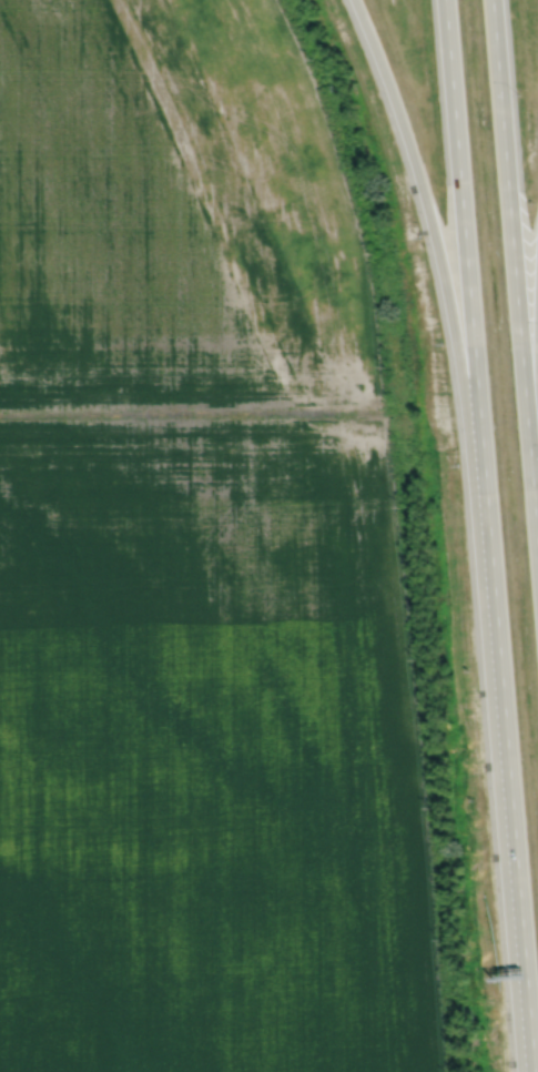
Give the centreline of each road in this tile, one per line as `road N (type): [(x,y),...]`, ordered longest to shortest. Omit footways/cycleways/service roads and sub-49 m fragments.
road 1 (motorway): [(445,0),(529,1008)]
road 2 (motorway): [(355,0),(408,141),(454,324),(508,755)]
road 3 (motorway): [(537,553),(492,0)]

